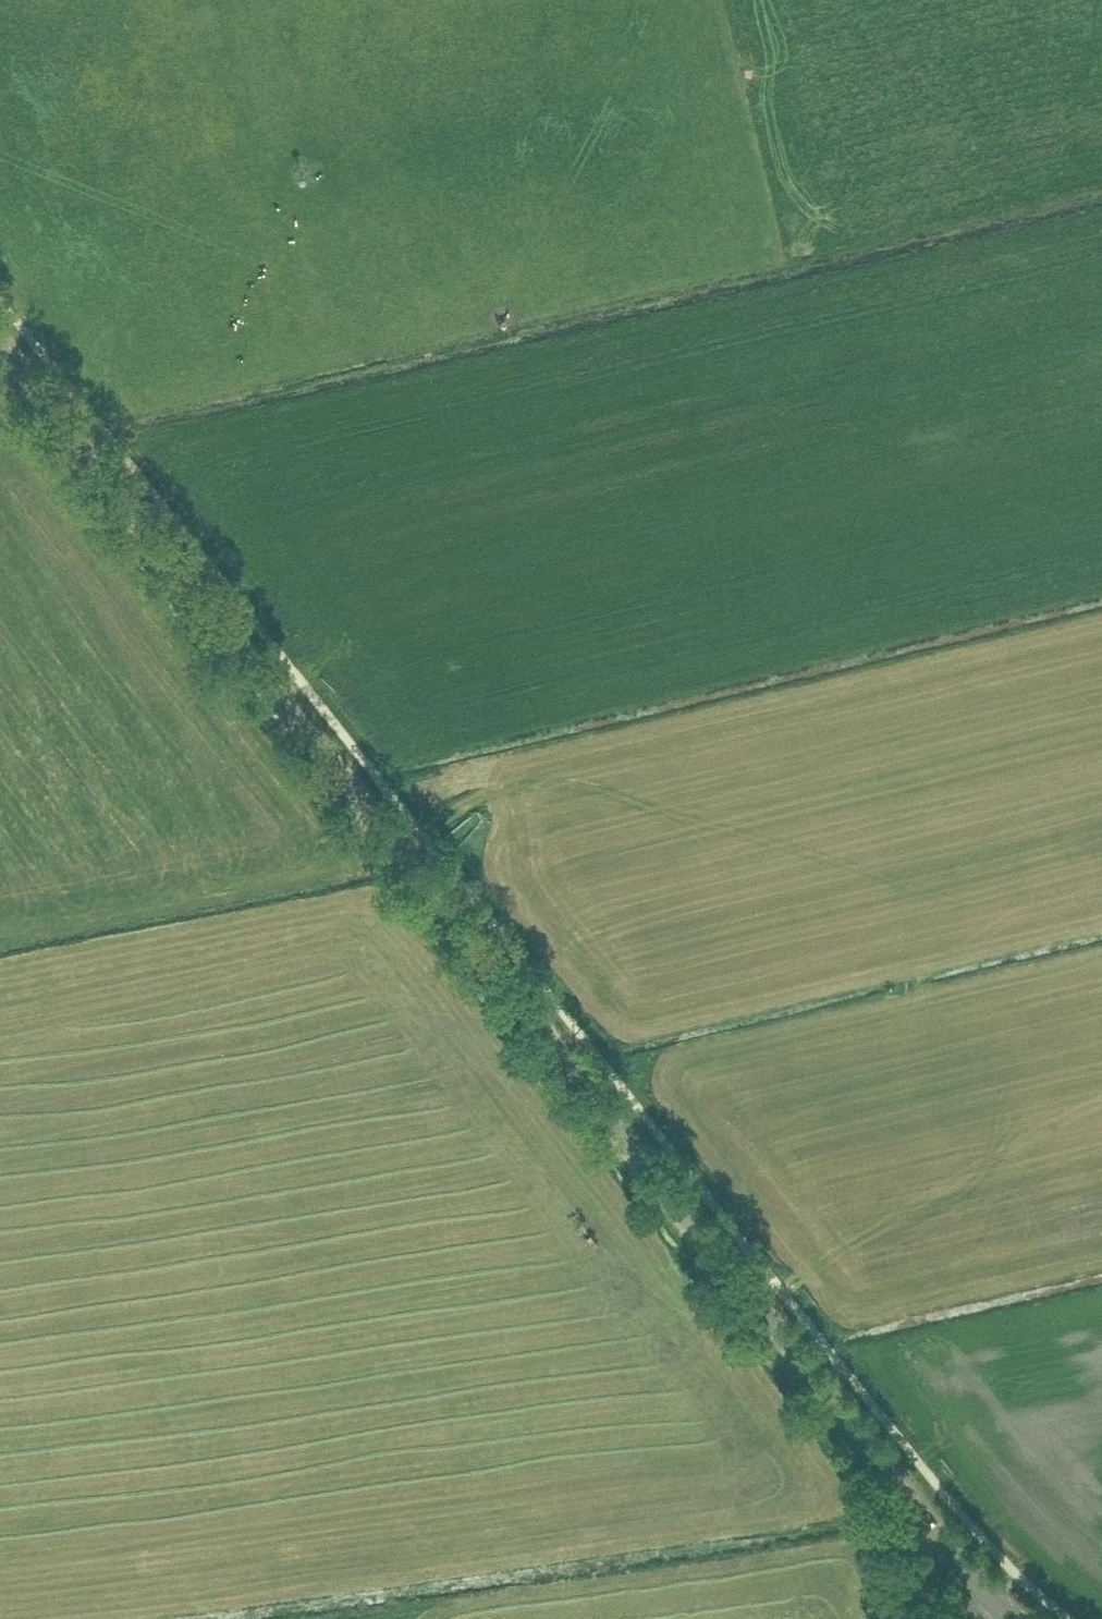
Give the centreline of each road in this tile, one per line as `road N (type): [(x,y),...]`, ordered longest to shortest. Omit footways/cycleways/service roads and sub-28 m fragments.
road 1 (tertiary): [(995,1597),(773,1331),(0,341)]

